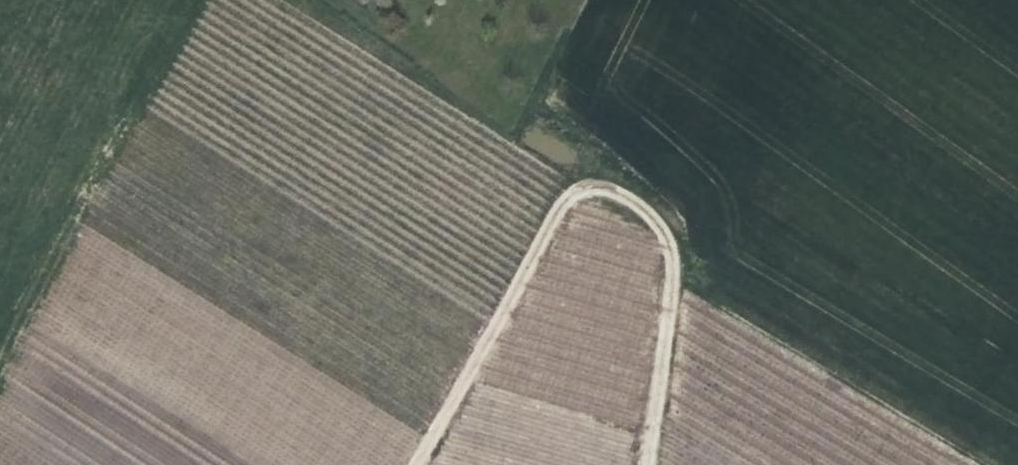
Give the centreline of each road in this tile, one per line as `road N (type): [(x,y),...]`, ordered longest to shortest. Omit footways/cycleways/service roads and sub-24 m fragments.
road 1 (track): [(585,0),(515,138),(575,171),(616,181),(663,211),(637,464)]
road 2 (track): [(216,0),(0,389)]
road 3 (track): [(575,171),(405,464)]
road 4 (track): [(515,138),(292,0)]

